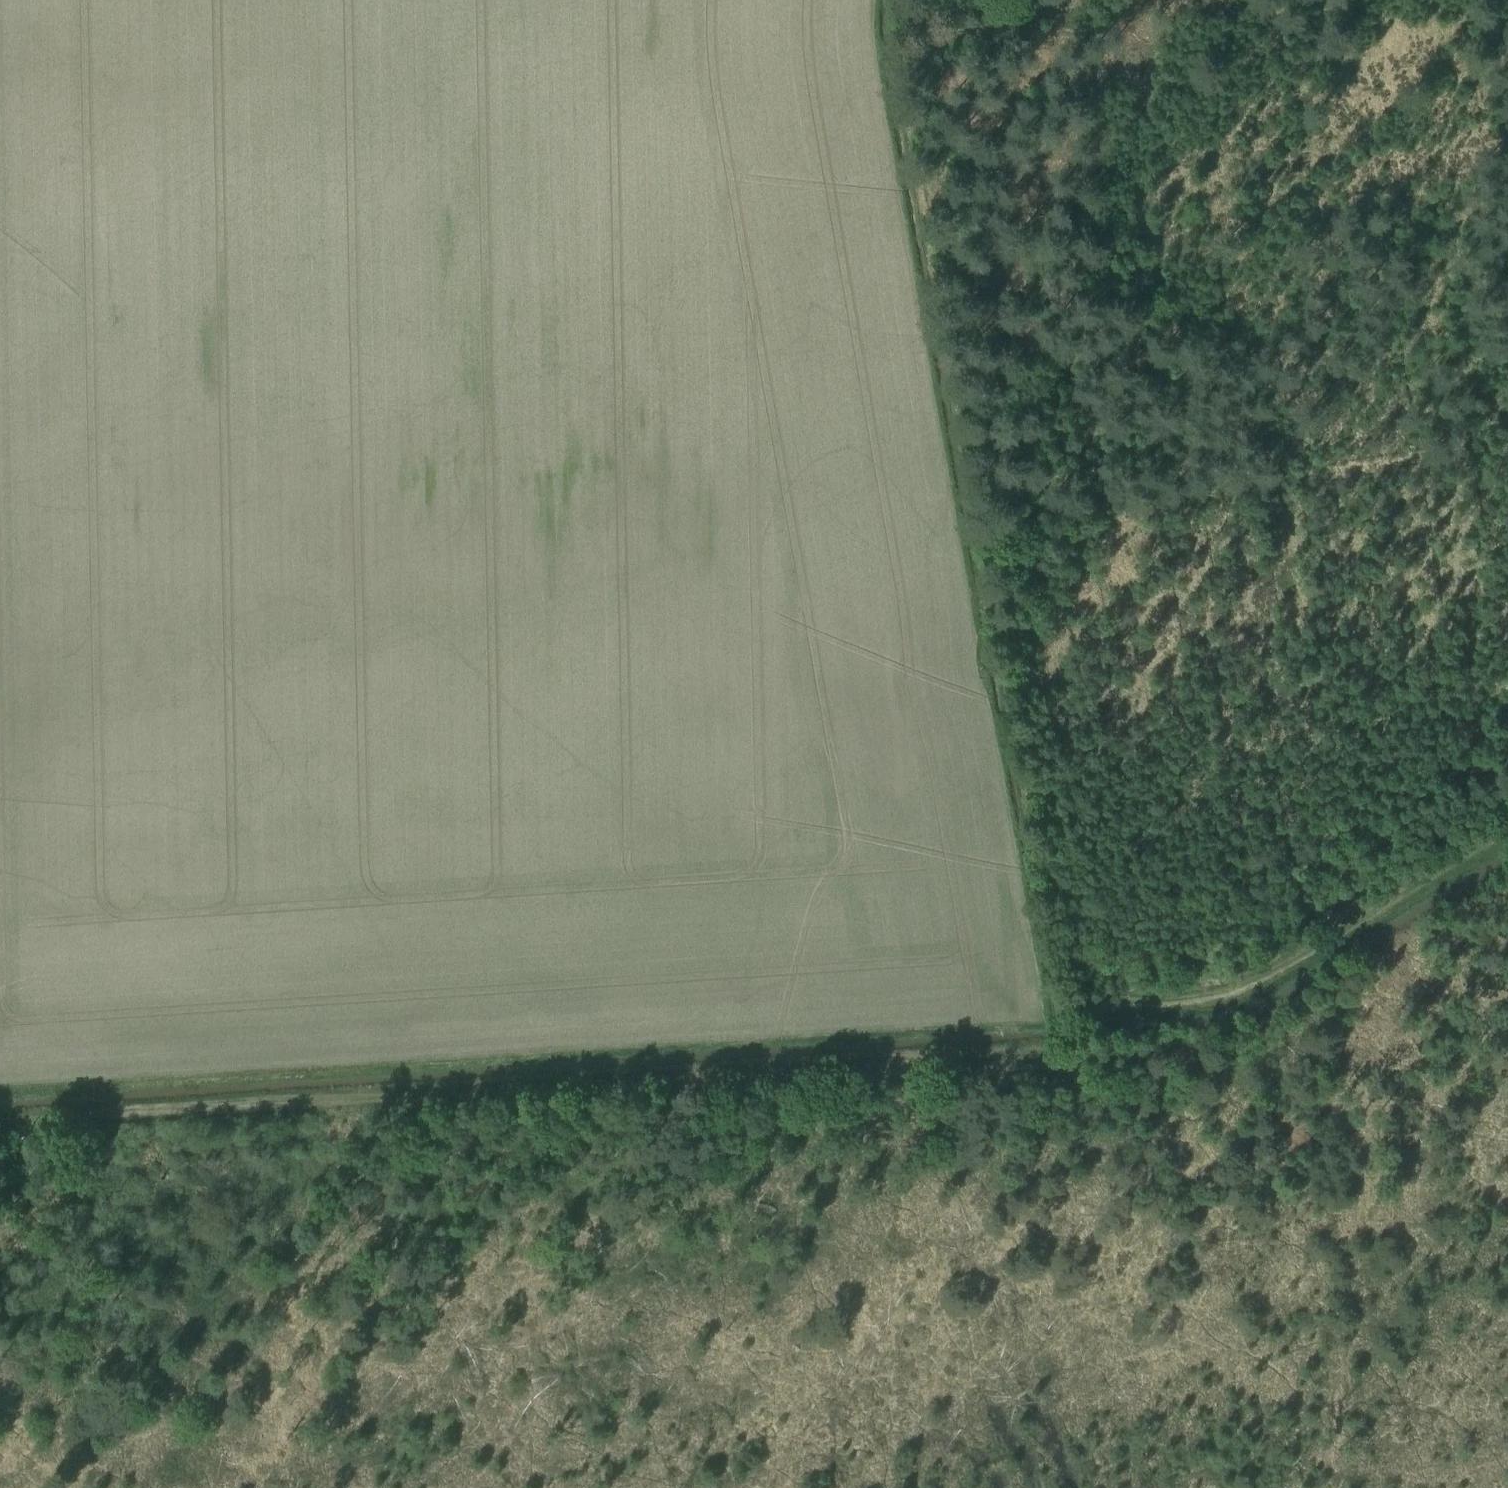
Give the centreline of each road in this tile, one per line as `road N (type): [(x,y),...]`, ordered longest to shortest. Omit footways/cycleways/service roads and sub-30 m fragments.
road 1 (track): [(1090,1014),(1072,1056),(1037,1068),(0,1130)]
road 2 (track): [(1507,840),(1252,999),(1090,1014)]

